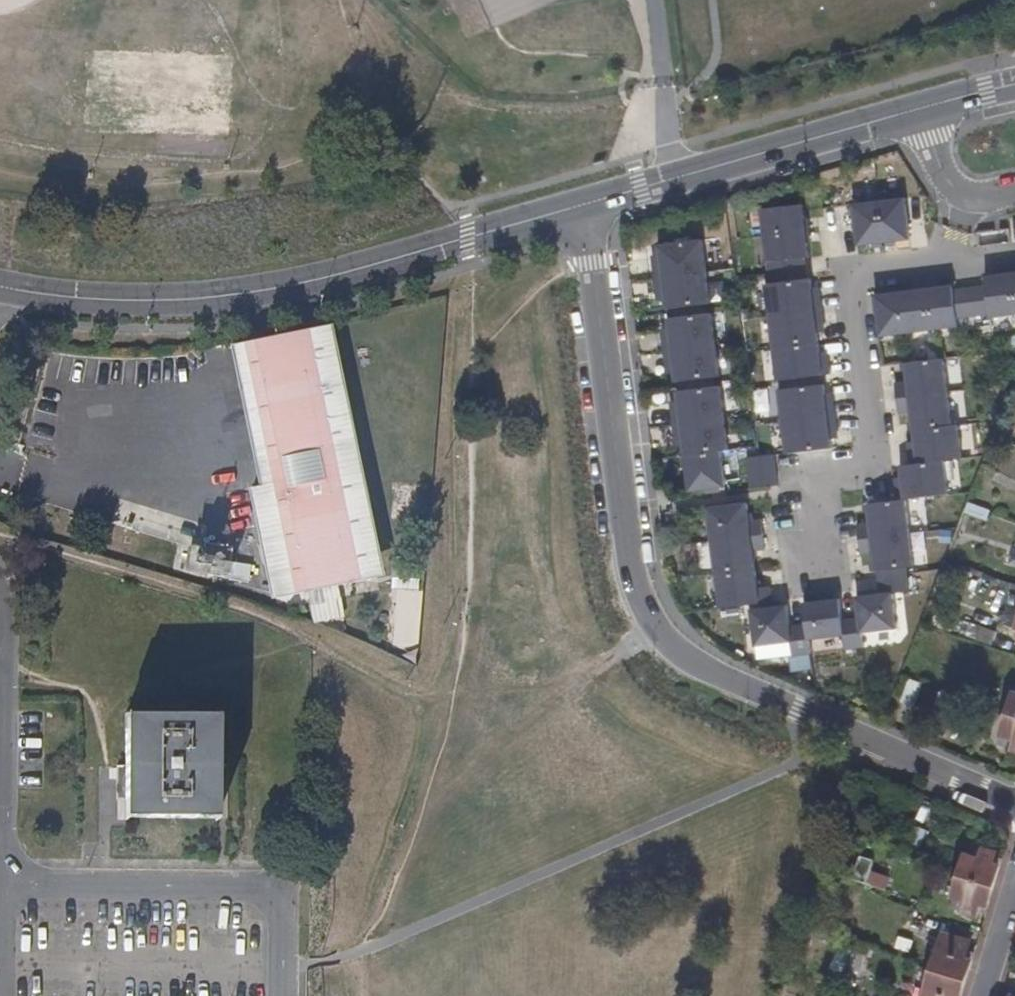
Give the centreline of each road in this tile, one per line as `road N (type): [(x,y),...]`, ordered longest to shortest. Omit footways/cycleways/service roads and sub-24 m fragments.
road 1 (track): [(0,548),(47,550),(254,611),(453,710),(478,582),(468,239)]
road 2 (residential): [(589,204),(641,582),(658,621),(687,655),(1014,803)]
road 3 (tertiary): [(0,288),(72,302),(273,290),(589,204)]
road 4 (track): [(357,995),(357,955),(798,759),(798,706)]
road 5 (residential): [(281,995),(283,888),(0,885)]
road 6 (tertiary): [(589,204),(921,110)]
road 7 (track): [(453,710),(413,846),(357,955),(282,968)]
road 8 (track): [(471,364),(547,282),(597,260)]
road 9 (residential): [(921,110),(948,178),(968,194),(1014,193)]

